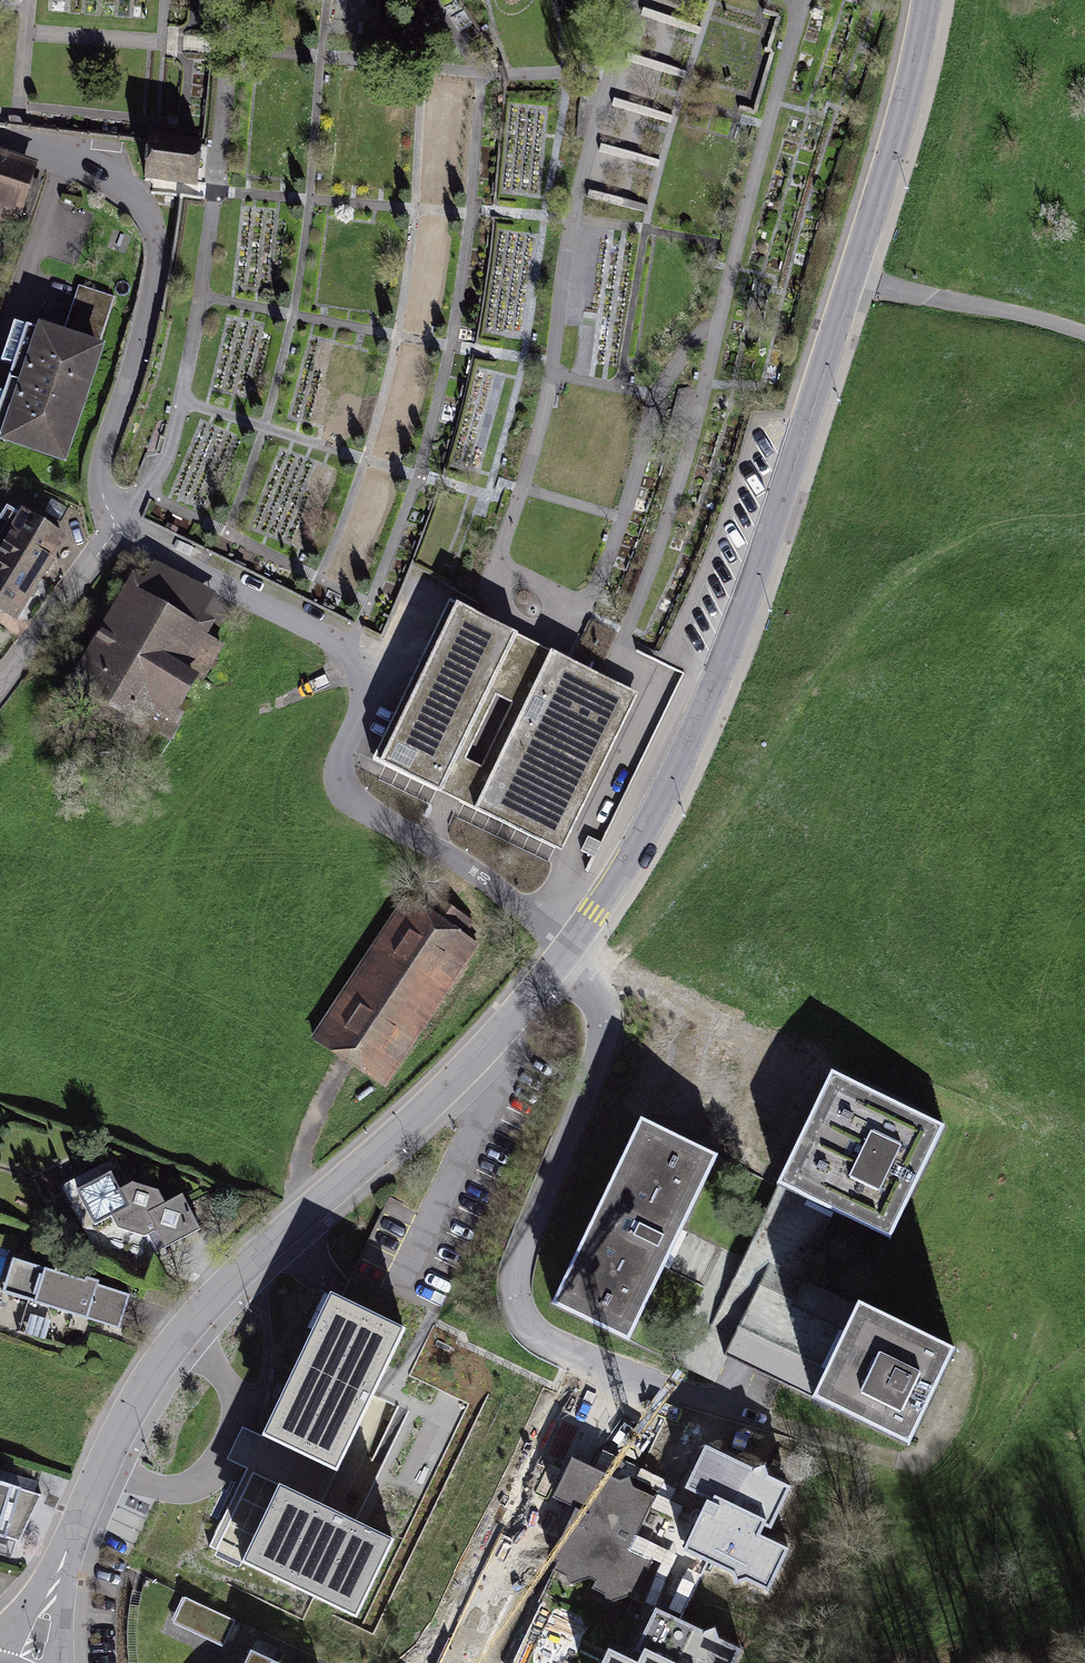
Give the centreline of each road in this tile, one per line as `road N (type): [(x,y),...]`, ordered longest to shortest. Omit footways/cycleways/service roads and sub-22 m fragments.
road 1 (residential): [(26,1662),(111,1446),(168,1354),(223,1287),(492,1042),(556,963)]
road 2 (residential): [(570,947),(646,832),(691,742),(762,560),(852,277)]
road 3 (residential): [(570,947),(497,889),(343,790),(338,767),(365,703),(343,646),(120,528)]
road 4 (residential): [(556,963),(600,1004),(610,1049),(522,1282),(524,1319),(578,1355),(763,1416)]
road 5 (residential): [(120,528),(101,482),(160,266),(152,218),(118,180),(55,149),(0,137)]
road 6 (residential): [(852,277),(921,48),(927,0)]
road 7 (unclassified): [(1084,336),(852,277)]
road 8 (residential): [(0,686),(120,528)]

